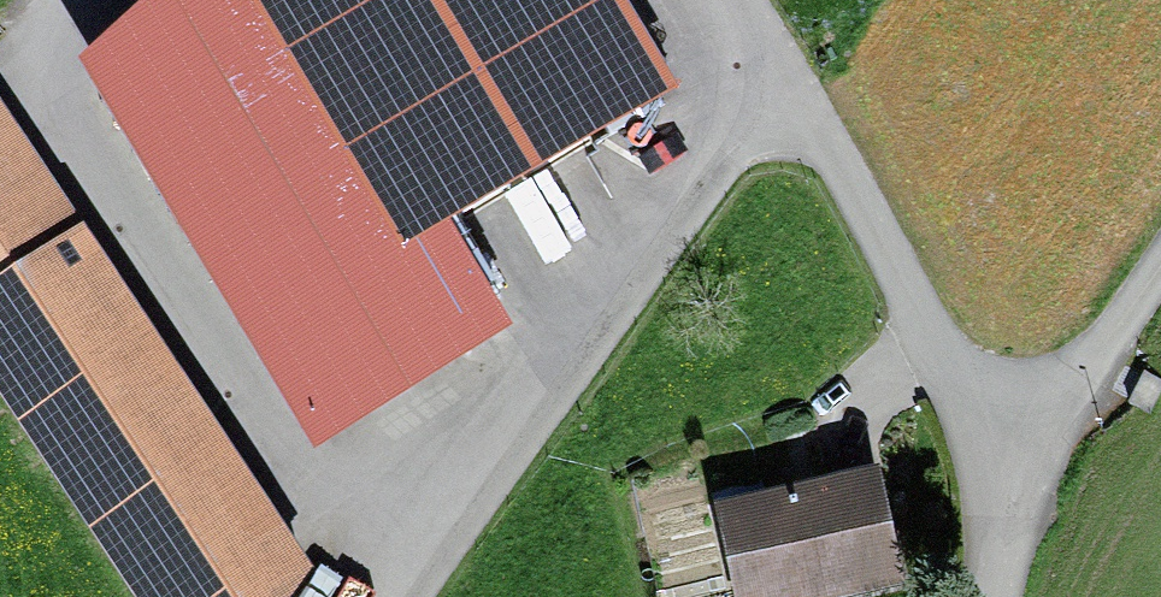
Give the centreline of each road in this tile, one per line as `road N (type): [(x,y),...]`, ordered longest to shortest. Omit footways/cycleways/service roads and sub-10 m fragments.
road 1 (residential): [(736,0),(917,318),(1007,430)]
road 2 (residential): [(1160,268),(1116,331),(1007,430)]
road 3 (residential): [(1007,430),(982,596)]

